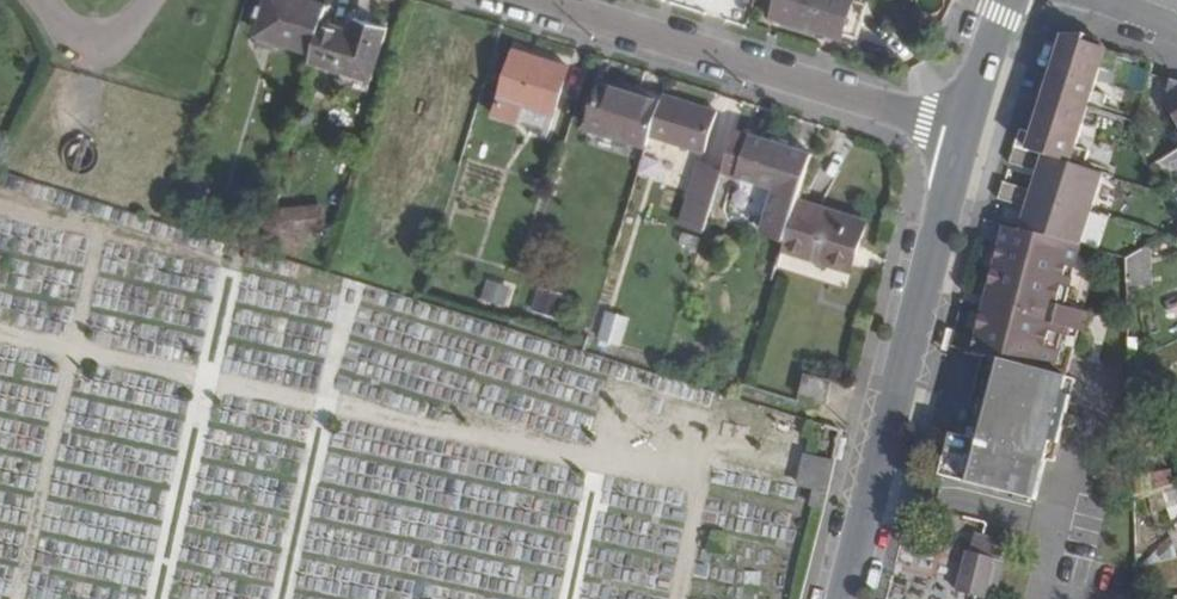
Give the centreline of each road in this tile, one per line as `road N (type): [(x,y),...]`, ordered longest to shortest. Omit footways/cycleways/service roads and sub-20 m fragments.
road 1 (tertiary): [(844,598),(962,134)]
road 2 (residential): [(962,134),(536,0)]
road 3 (tertiary): [(962,134),(1007,0)]
road 4 (residential): [(150,0),(119,34),(87,42),(43,0)]

